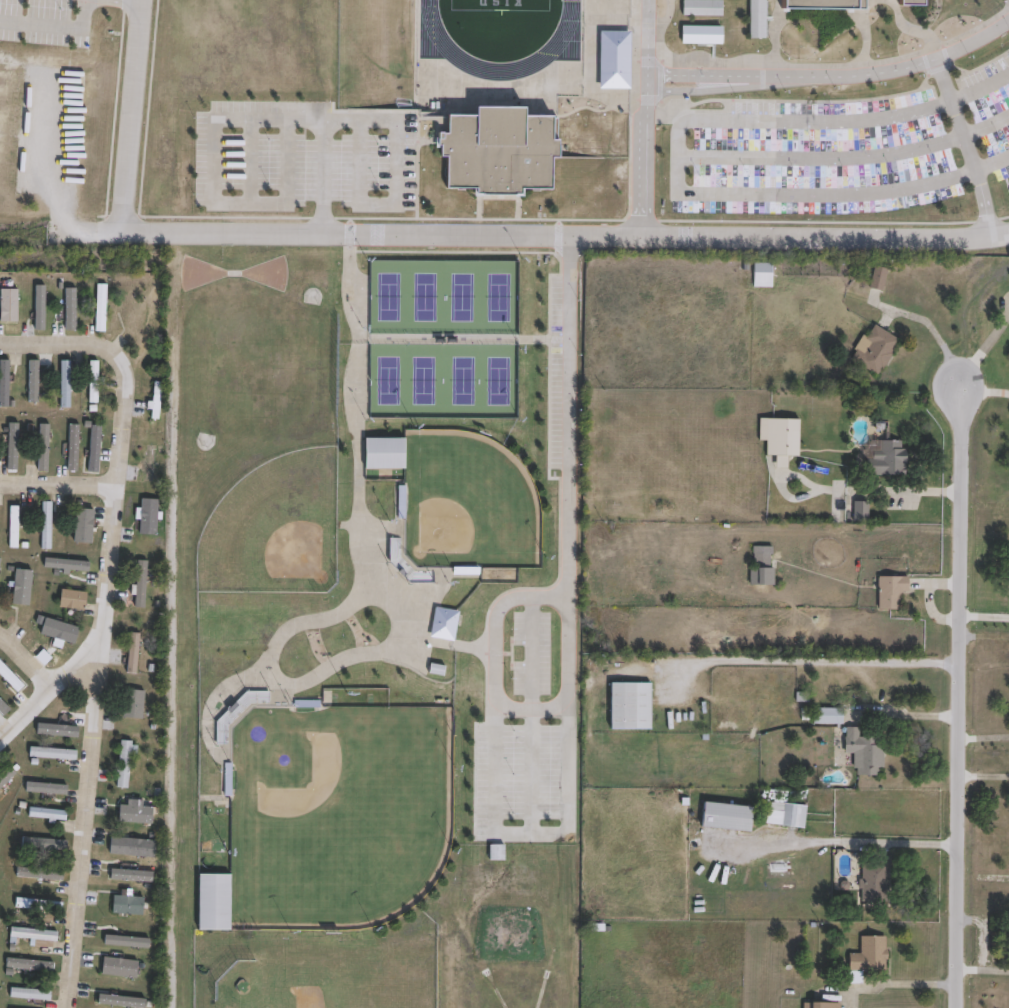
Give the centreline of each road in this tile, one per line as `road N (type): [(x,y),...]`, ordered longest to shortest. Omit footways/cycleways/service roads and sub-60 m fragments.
road 1 (residential): [(67,1007),(126,371)]
road 2 (residential): [(954,1007),(961,390)]
road 3 (residential): [(141,0),(119,234)]
road 4 (residential): [(0,732),(104,627)]
road 5 (residential): [(126,371),(112,350),(95,344),(0,343)]

